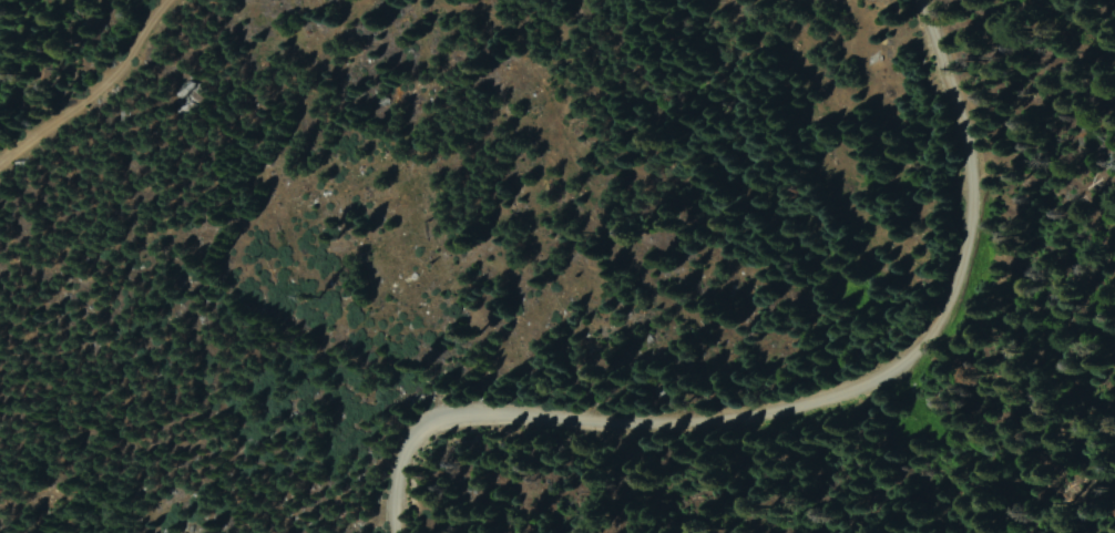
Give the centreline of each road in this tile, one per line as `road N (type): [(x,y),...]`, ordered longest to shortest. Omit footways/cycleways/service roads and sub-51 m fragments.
road 1 (residential): [(915,0),(965,155),(945,284),(920,337),(863,386),(798,406),(429,419),(402,442),(389,476),(397,532)]
road 2 (track): [(0,164),(181,0)]

